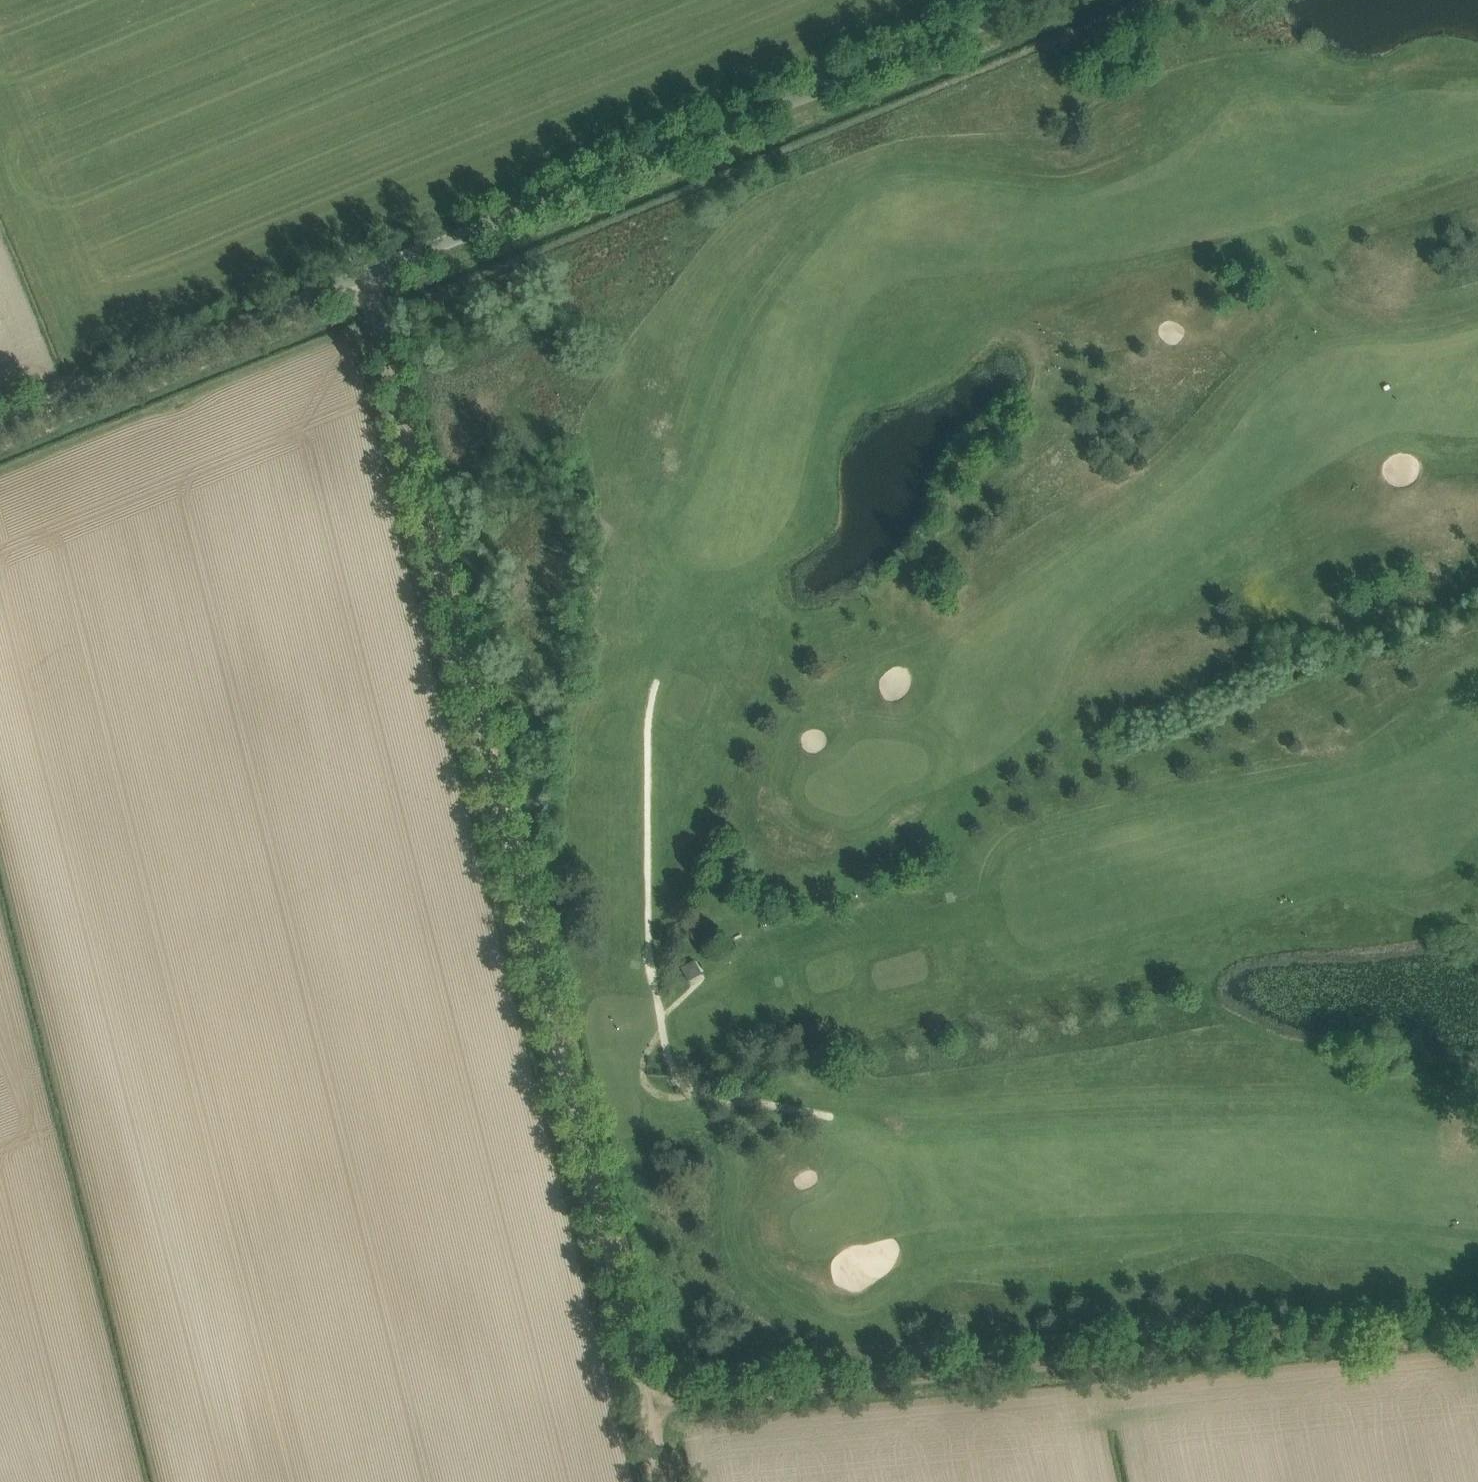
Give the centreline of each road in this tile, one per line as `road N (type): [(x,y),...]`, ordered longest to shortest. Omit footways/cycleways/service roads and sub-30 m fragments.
road 1 (track): [(666,1416),(359,278)]
road 2 (unclassified): [(0,421),(1038,0)]
road 3 (track): [(666,1416),(1477,1333)]

